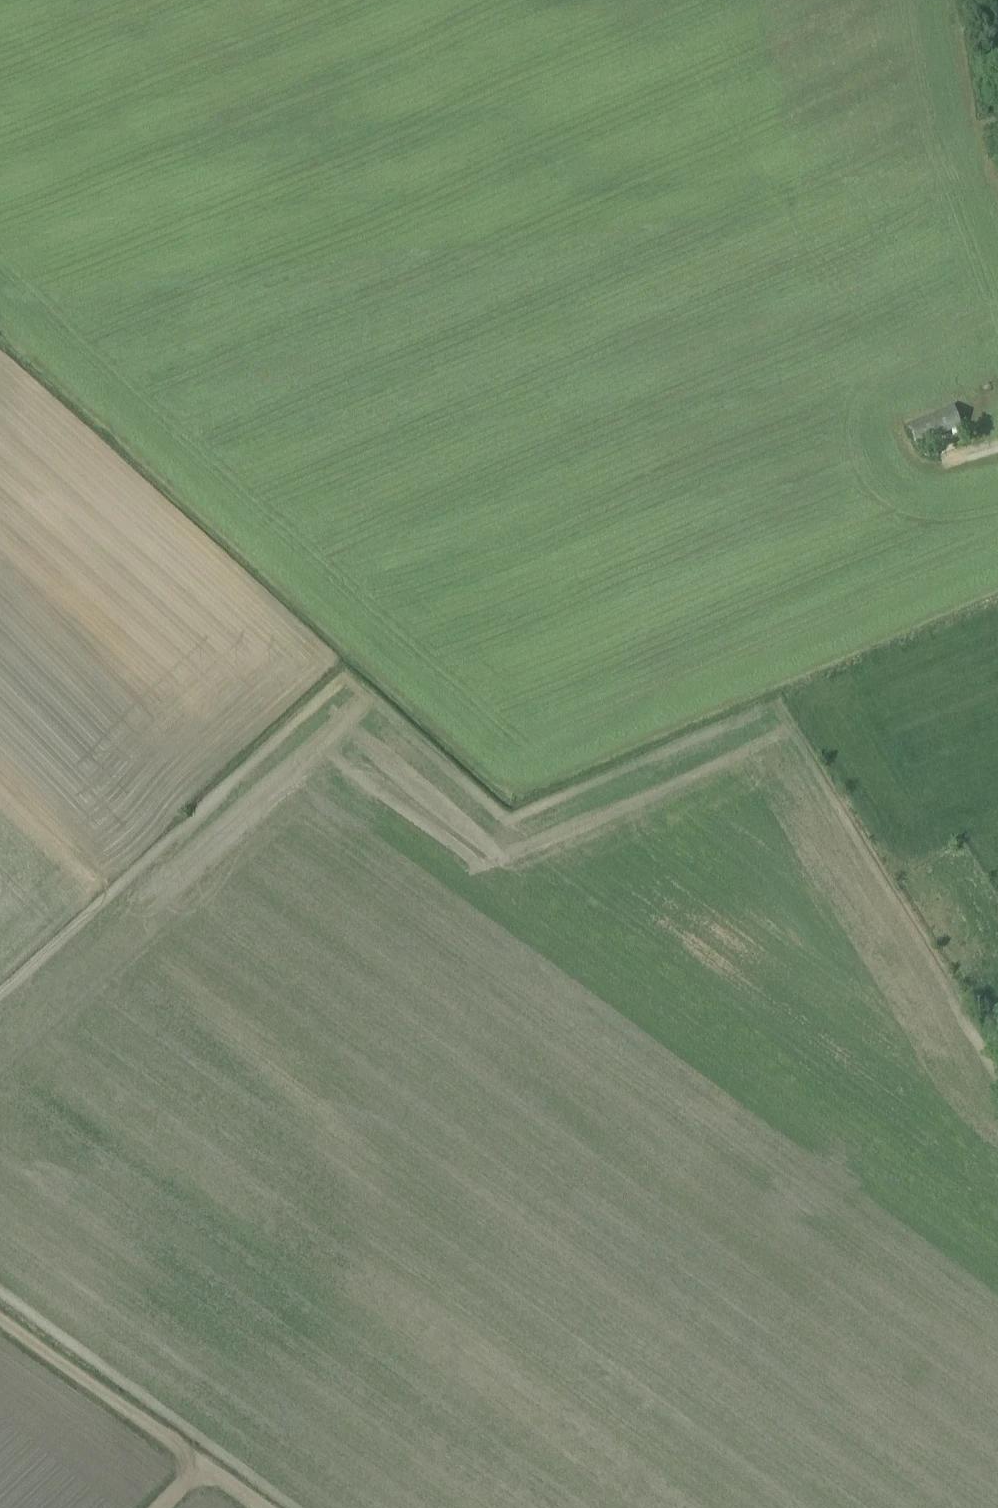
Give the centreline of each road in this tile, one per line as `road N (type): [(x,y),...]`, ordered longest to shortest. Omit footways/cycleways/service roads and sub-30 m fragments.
road 1 (track): [(253,1507),(0,1319)]

